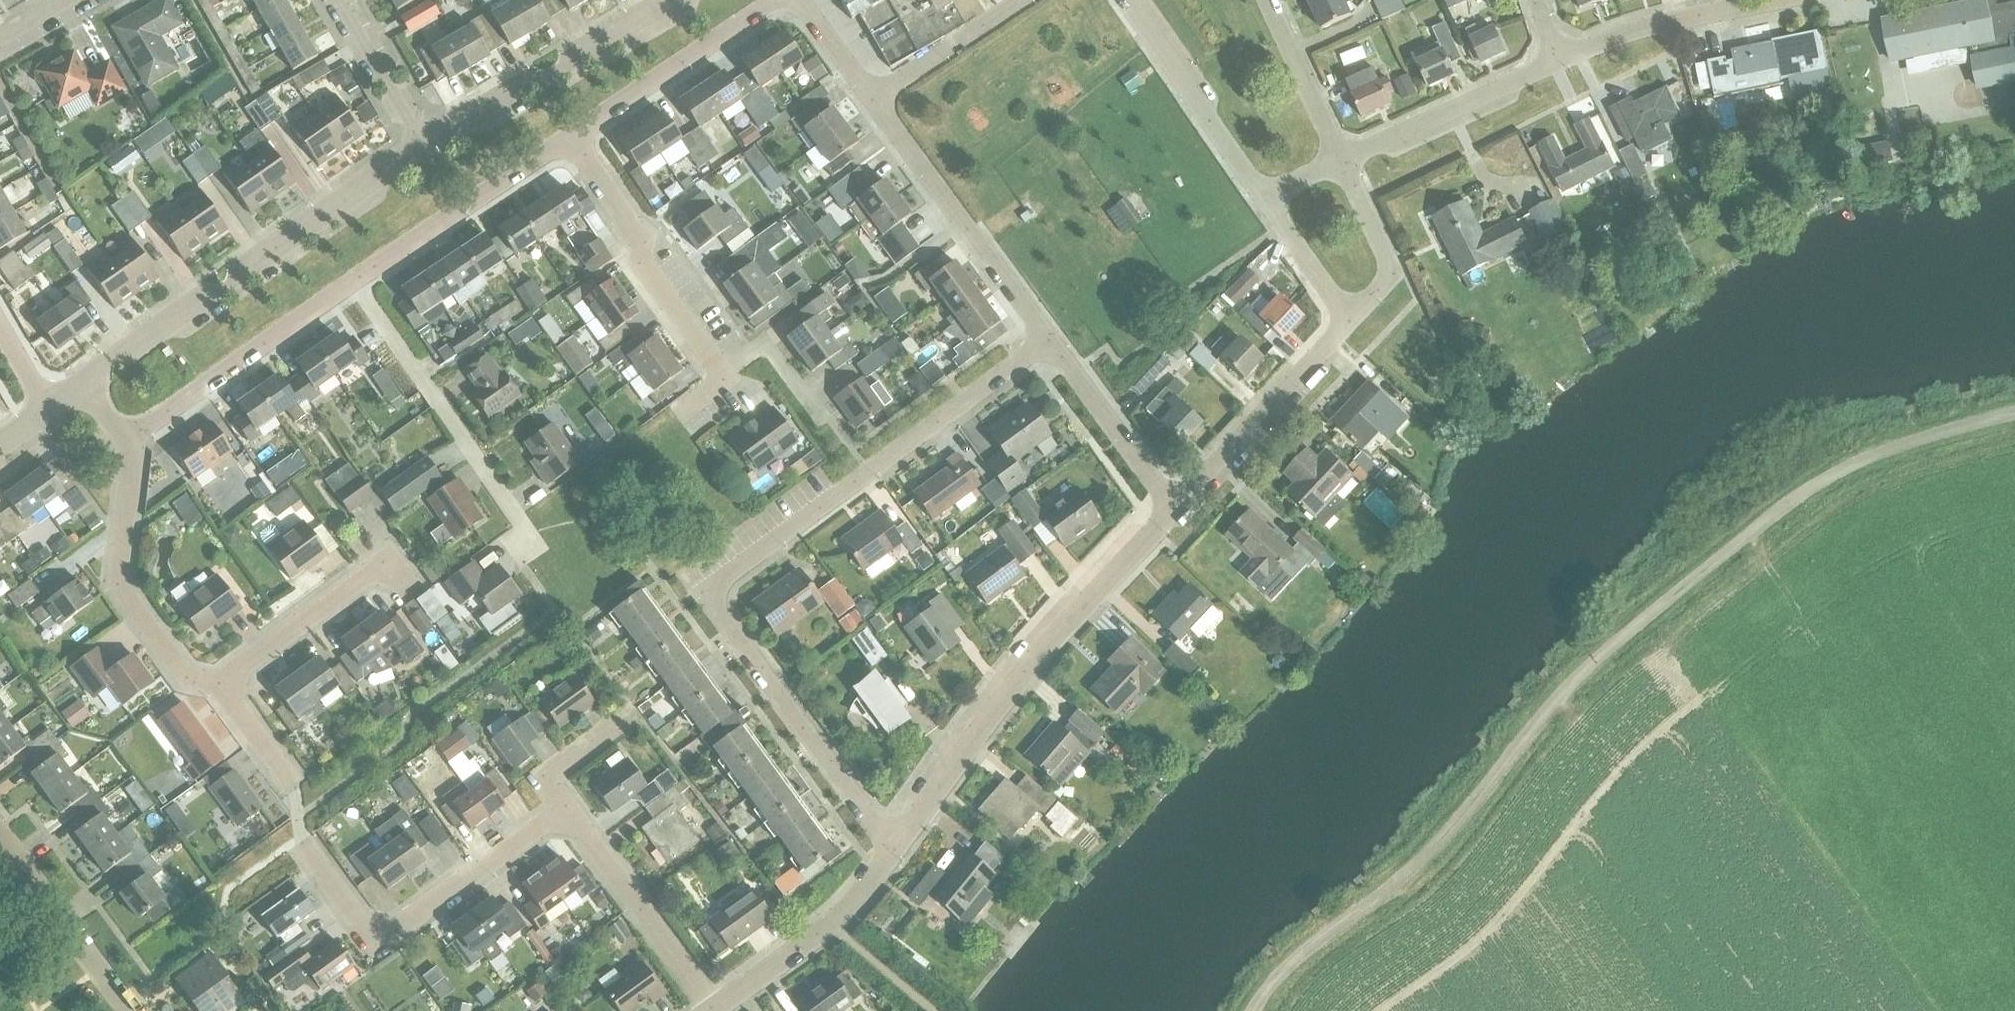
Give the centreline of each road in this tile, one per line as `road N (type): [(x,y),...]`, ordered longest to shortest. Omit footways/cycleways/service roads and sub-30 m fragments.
road 1 (unclassified): [(1252,1010),(1299,956),(1391,888),(1446,833),(1558,696),(1749,535),(1858,461),(2014,414)]
road 2 (residential): [(892,850),(715,594),(748,559),(1049,342)]
road 3 (residential): [(892,850),(1001,685),(1171,503)]
road 4 (tertiary): [(84,381),(421,144)]
road 5 (residential): [(566,804),(378,934),(302,841)]
road 6 (residential): [(530,536),(352,281)]
road 7 (residential): [(1049,342),(877,98)]
road 8 (residential): [(226,687),(192,677),(122,588),(133,442)]
road 9 (tertiary): [(421,144),(672,0)]
road 10 (residential): [(728,376),(566,138)]
road 11 (residential): [(133,442),(352,281)]
road 12 (residential): [(352,281),(566,138)]
road 13 (residential): [(715,1010),(566,804)]
road 14 (residential): [(1171,503),(1346,325)]
road 15 (residential): [(566,138),(774,0)]
road 16 (residential): [(1269,198),(1128,0)]
road 17 (residential): [(1340,157),(1560,60)]
road 18 (residential): [(717,1010),(851,900),(892,850)]
road 19 (residential): [(0,829),(138,1010)]
road 20 (residential): [(394,561),(226,687)]
road 21 (residential): [(1171,503),(1049,342)]
road 22 (residential): [(1346,325),(1389,269),(1340,157)]
road 23 (residential): [(1560,60),(1617,36),(1734,11)]
road 24 (residential): [(1340,157),(1268,0)]
road 25 (residential): [(877,98),(1016,0)]
road 26 (residential): [(421,144),(338,0)]
road 27 (residential): [(1346,325),(1269,198)]
road 28 (residential): [(819,420),(768,348),(728,376)]
road 29 (residential): [(566,804),(547,777),(630,716)]
road 30 (residential): [(877,98),(801,0)]

